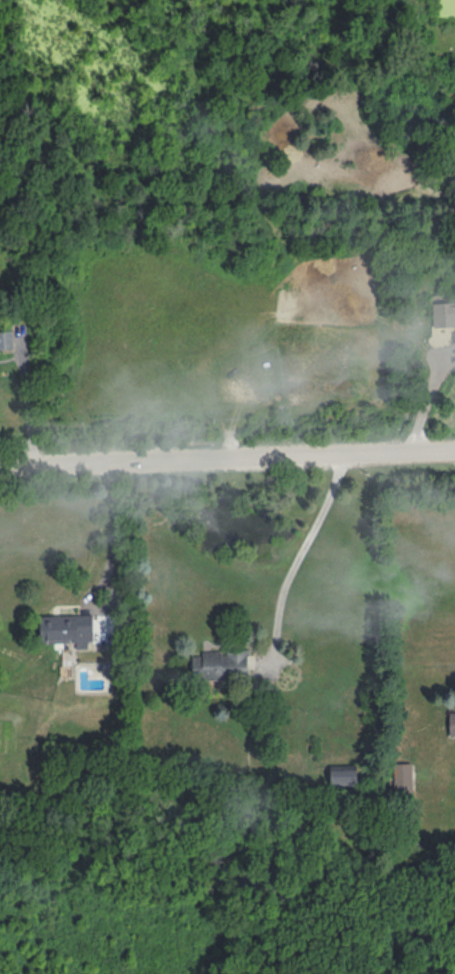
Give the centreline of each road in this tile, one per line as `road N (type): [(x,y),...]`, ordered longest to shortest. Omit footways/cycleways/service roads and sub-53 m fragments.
road 1 (residential): [(0,463),(454,448)]

